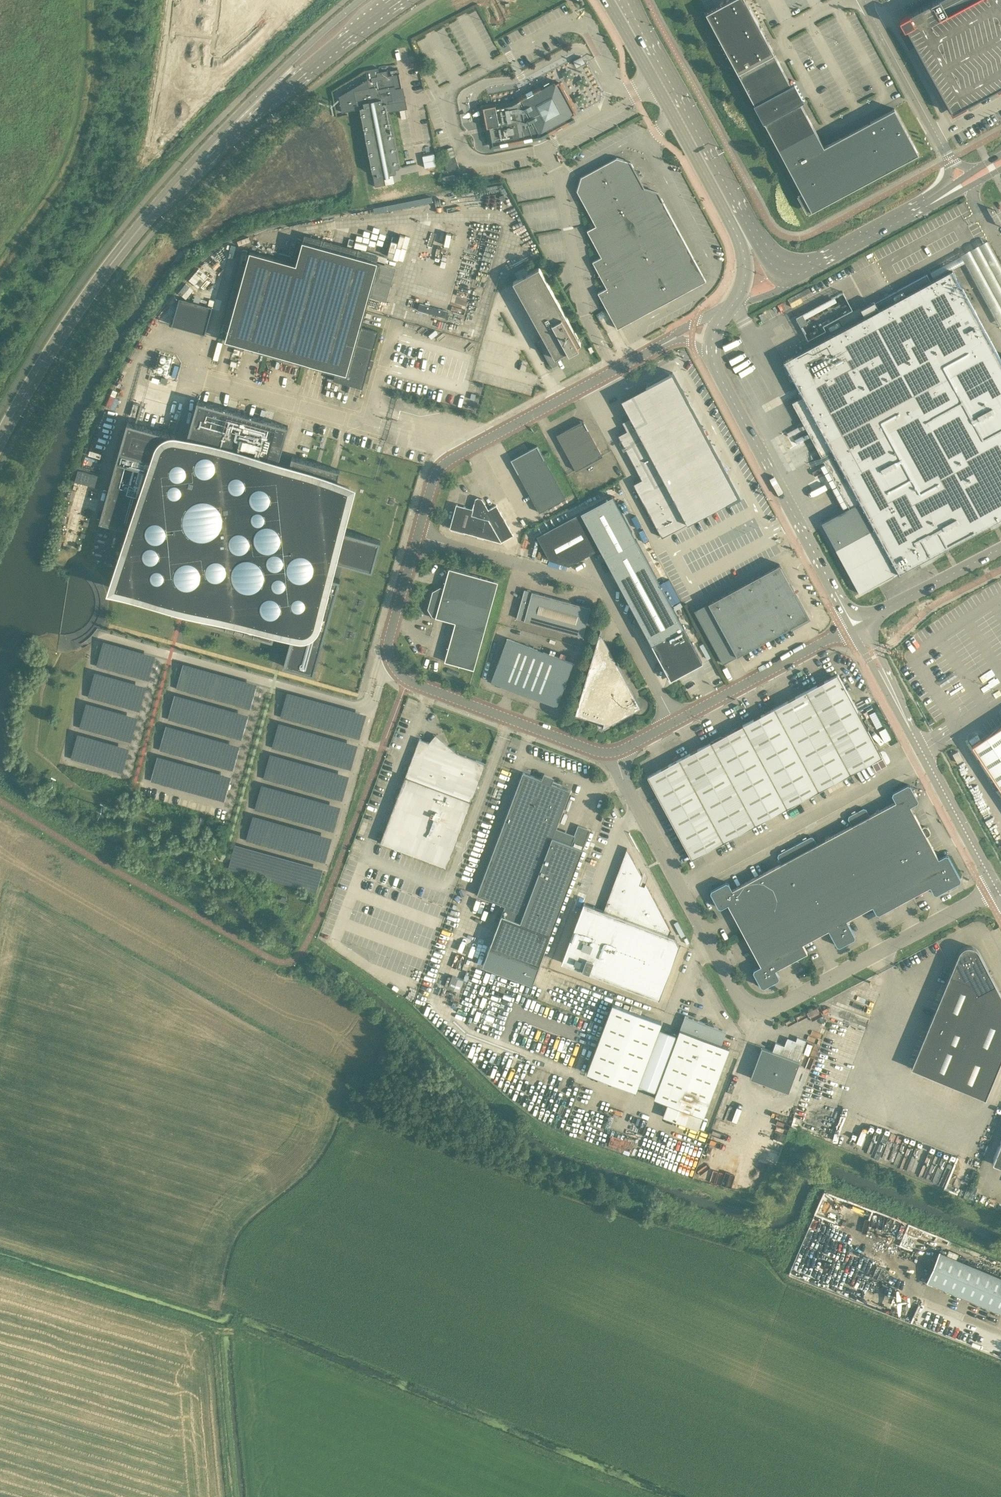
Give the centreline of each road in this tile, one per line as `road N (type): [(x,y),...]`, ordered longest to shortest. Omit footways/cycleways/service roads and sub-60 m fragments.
road 1 (unclassified): [(997,890),(774,1010),(750,1009),(625,785),(615,751)]
road 2 (primary): [(0,438),(119,250),(272,89)]
road 3 (unclassified): [(611,86),(594,38),(574,19),(444,92),(470,158),(547,146)]
road 4 (unclassified): [(675,721),(601,587),(417,536)]
road 5 (tertiary): [(711,350),(855,624)]
road 6 (unclassified): [(855,624),(997,890)]
road 7 (unclassified): [(615,751),(407,680),(389,651),(397,607)]
road 8 (unclassified): [(417,536),(445,462),(615,370)]
road 9 (tertiary): [(659,88),(742,247),(745,278),(731,306)]
road 10 (tertiary): [(799,270),(773,264),(759,248),(670,81)]
road 11 (unclassified): [(547,146),(584,315),(615,370)]
road 12 (unclassified): [(675,721),(855,624)]
road 13 (unclassified): [(865,0),(949,160)]
road 14 (tertiary): [(855,624),(1000,548)]
road 15 (primary): [(272,89),(397,0)]
road 16 (primary): [(359,0),(294,58),(272,89)]

